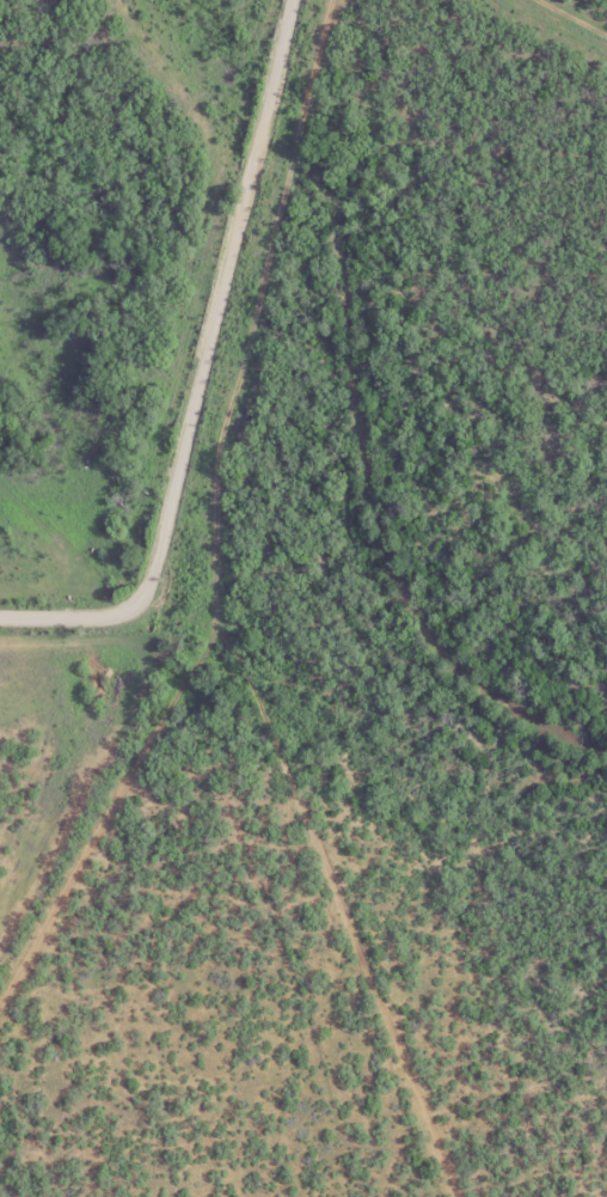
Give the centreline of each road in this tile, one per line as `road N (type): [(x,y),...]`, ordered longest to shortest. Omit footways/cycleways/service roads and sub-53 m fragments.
road 1 (track): [(341,896),(215,598),(216,468),(295,158),(257,147)]
road 2 (residential): [(0,619),(102,618),(127,610),(148,587),(295,0)]
road 3 (track): [(465,1196),(341,896)]

